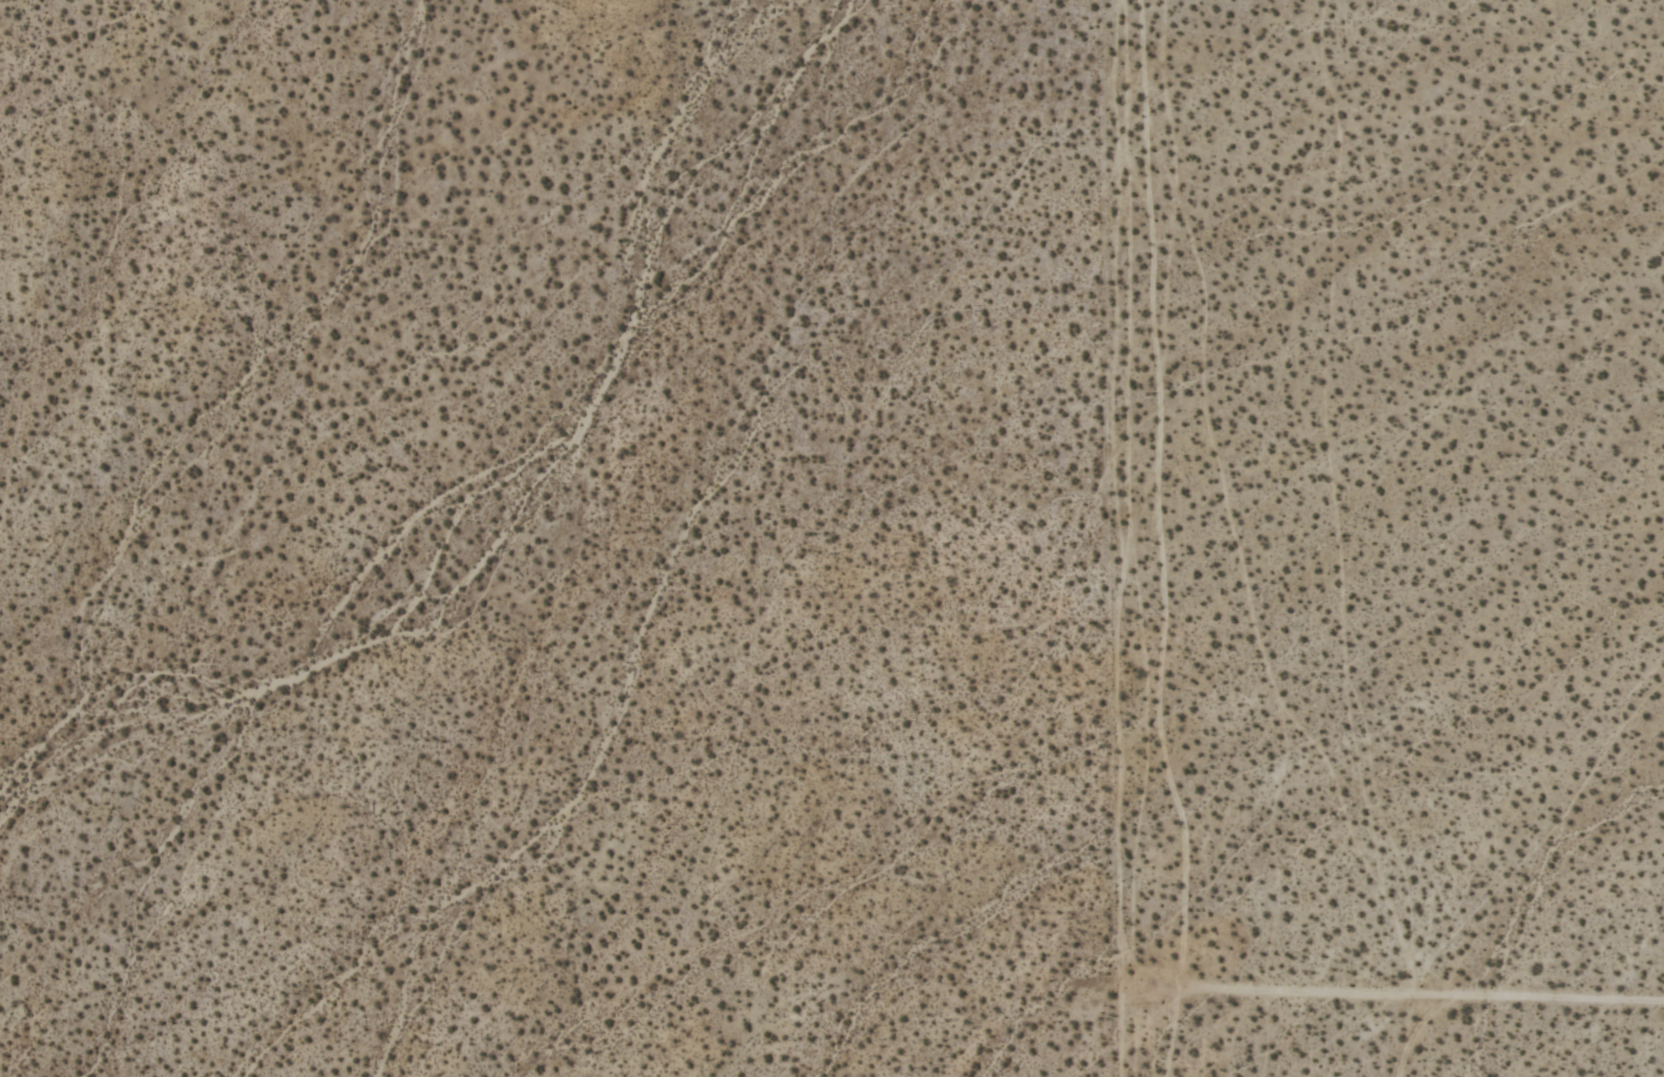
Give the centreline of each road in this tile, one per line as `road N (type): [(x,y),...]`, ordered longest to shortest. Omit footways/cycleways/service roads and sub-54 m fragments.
road 1 (track): [(1663,1009),(1121,993)]

